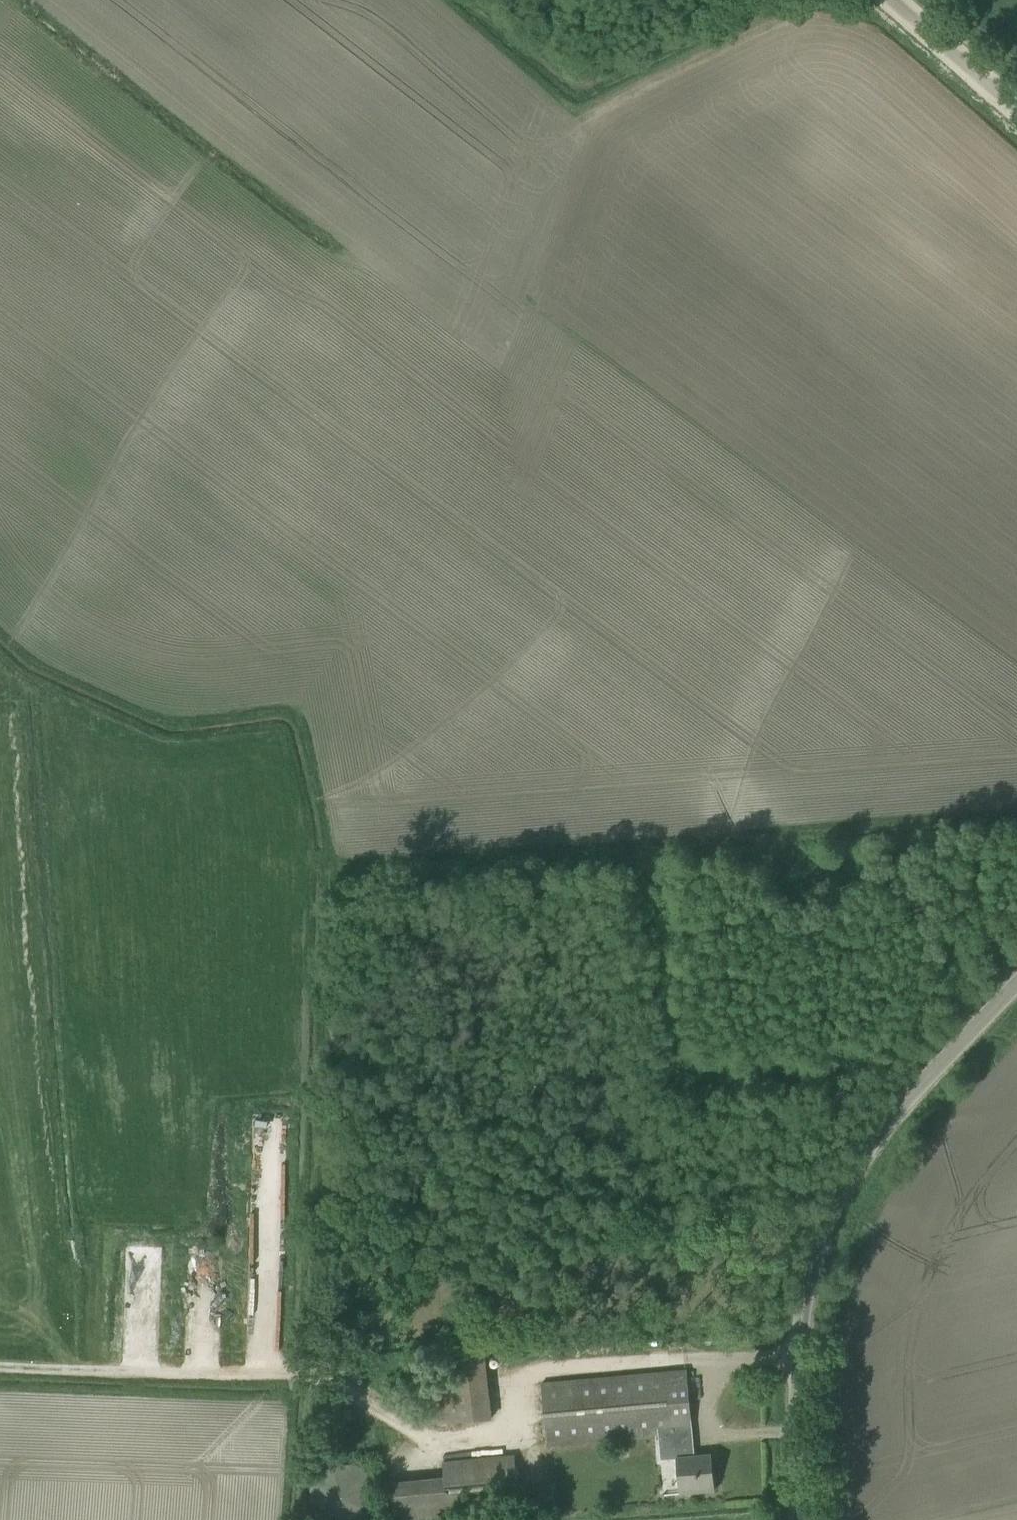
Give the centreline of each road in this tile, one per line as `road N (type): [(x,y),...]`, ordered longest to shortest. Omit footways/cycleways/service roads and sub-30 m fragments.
road 1 (unclassified): [(803,1519),(812,1291),(837,1197),(879,1126),(1016,982)]
road 2 (unclassified): [(1016,116),(886,0)]

